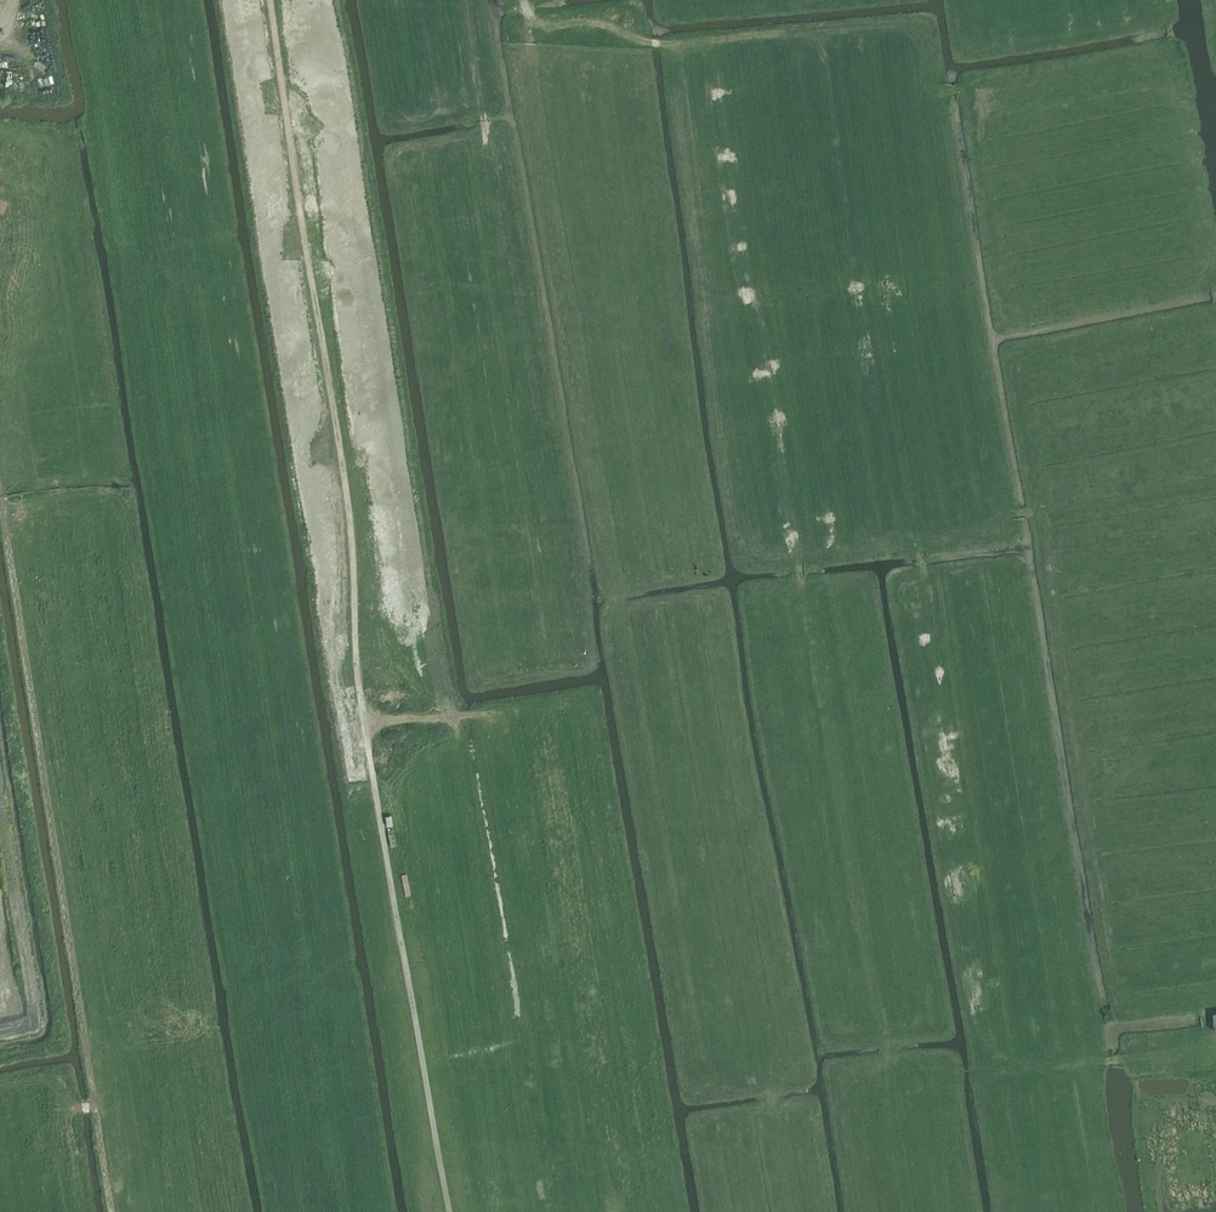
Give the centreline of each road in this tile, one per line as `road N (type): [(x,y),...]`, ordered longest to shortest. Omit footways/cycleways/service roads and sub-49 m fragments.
road 1 (track): [(112,1211),(0,501)]

